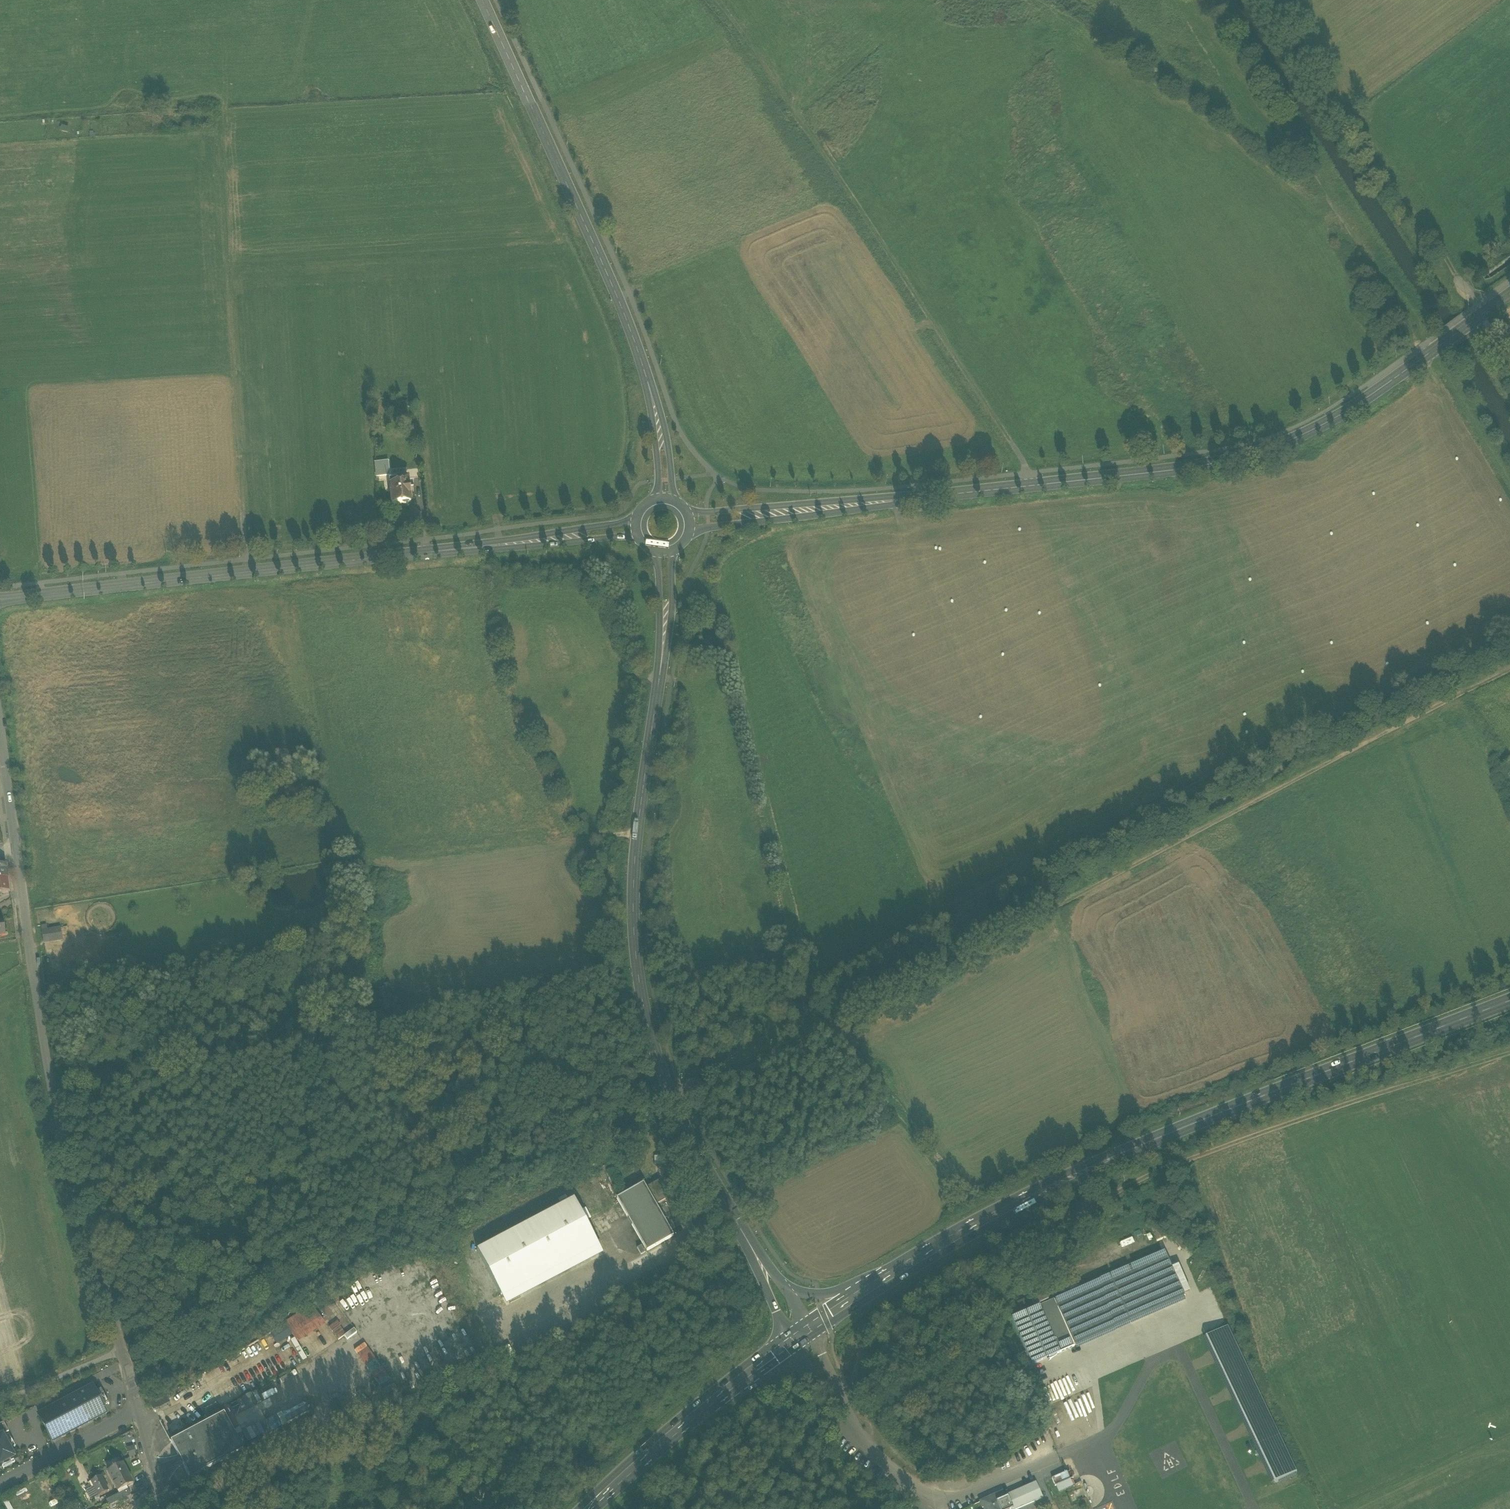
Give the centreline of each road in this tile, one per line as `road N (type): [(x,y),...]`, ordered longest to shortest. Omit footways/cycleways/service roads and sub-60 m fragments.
road 1 (track): [(776,1055),(1509,670)]
road 2 (residential): [(162,1508),(54,1115),(0,747)]
road 3 (primary): [(884,1279),(1116,1156),(1509,1003)]
road 4 (tertiary): [(748,1242),(672,1101),(639,980),(635,851),(660,667)]
road 5 (track): [(1037,485),(719,0)]
road 6 (tertiary): [(980,492),(1209,468),(1298,439),(1483,315)]
road 7 (track): [(248,573),(219,121)]
road 8 (tertiary): [(642,361),(481,0)]
road 9 (tertiary): [(380,558),(0,600)]
road 10 (track): [(1478,303),(1284,0)]
road 11 (tertiary): [(690,533),(980,492)]
road 12 (tertiary): [(980,492),(689,514)]
road 13 (unclassified): [(840,1407),(889,1469),(939,1502),(957,1502),(1063,1456)]
road 14 (tertiary): [(634,522),(380,558)]
road 15 (tertiary): [(380,558),(635,536)]
road 16 (primary): [(589,1508),(725,1390)]
road 17 (tertiary): [(673,499),(668,442),(642,361)]
road 18 (tertiary): [(642,361),(657,498)]

